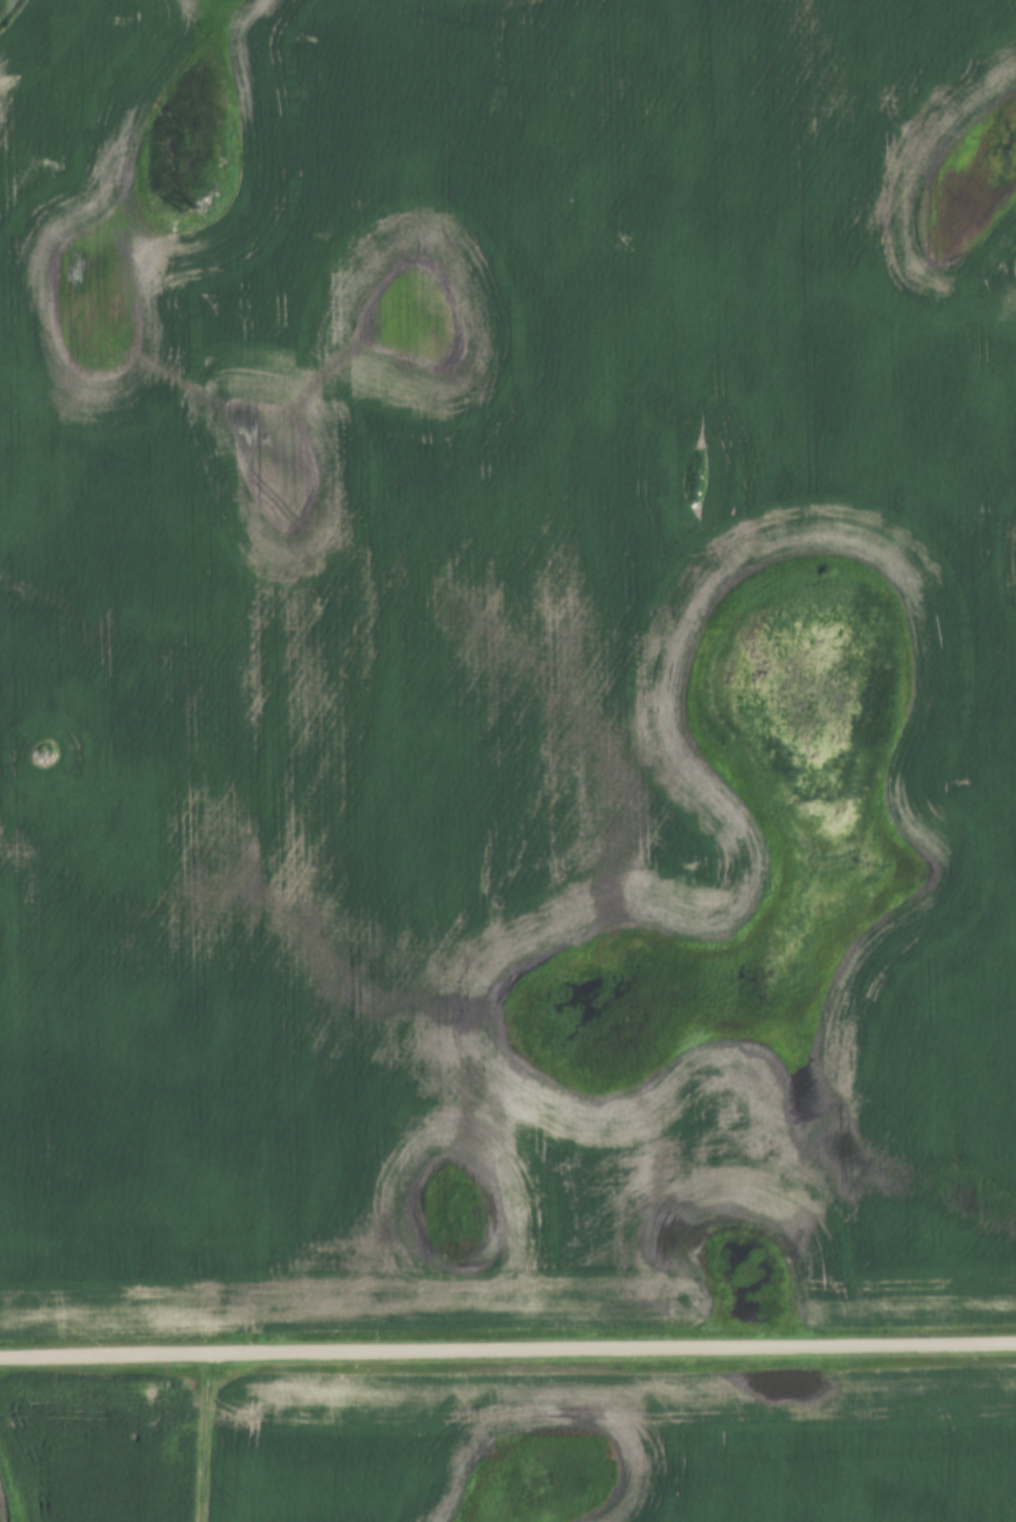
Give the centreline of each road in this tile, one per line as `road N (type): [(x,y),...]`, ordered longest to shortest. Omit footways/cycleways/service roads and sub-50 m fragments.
road 1 (residential): [(1015,1349),(0,1363)]

